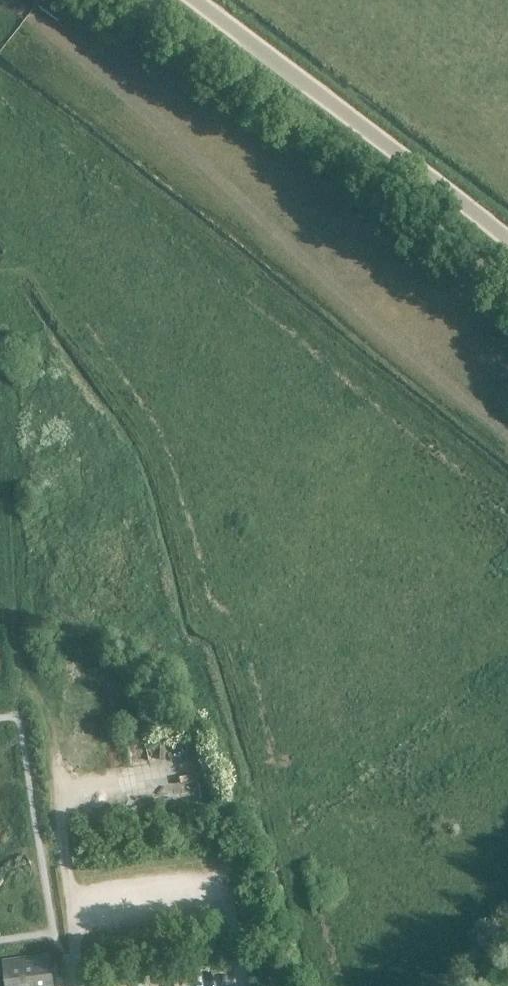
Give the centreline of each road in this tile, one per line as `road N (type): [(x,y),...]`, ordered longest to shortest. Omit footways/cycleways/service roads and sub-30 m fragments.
road 1 (track): [(78,957),(54,784),(20,651),(0,481)]
road 2 (unclassified): [(507,243),(205,0)]

